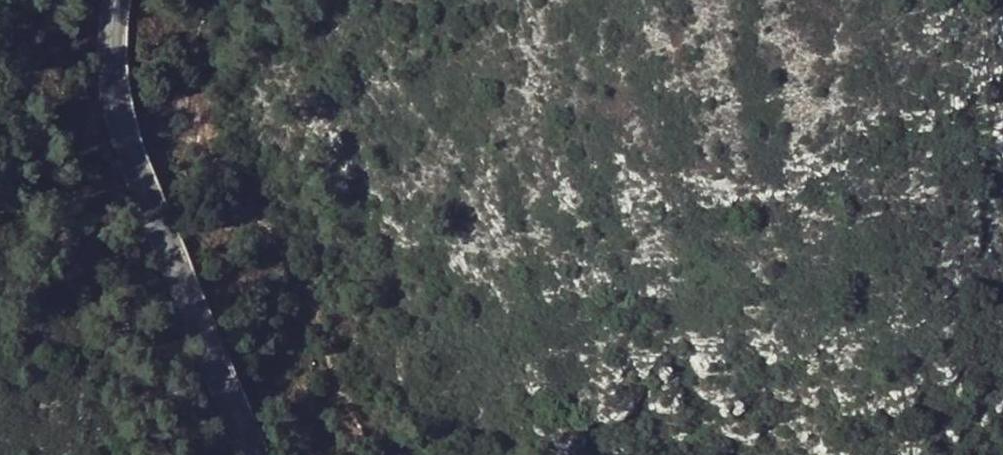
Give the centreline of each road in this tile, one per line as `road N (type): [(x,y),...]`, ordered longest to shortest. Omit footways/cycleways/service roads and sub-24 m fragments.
road 1 (tertiary): [(253,454),(123,130),(110,49),(115,0)]

